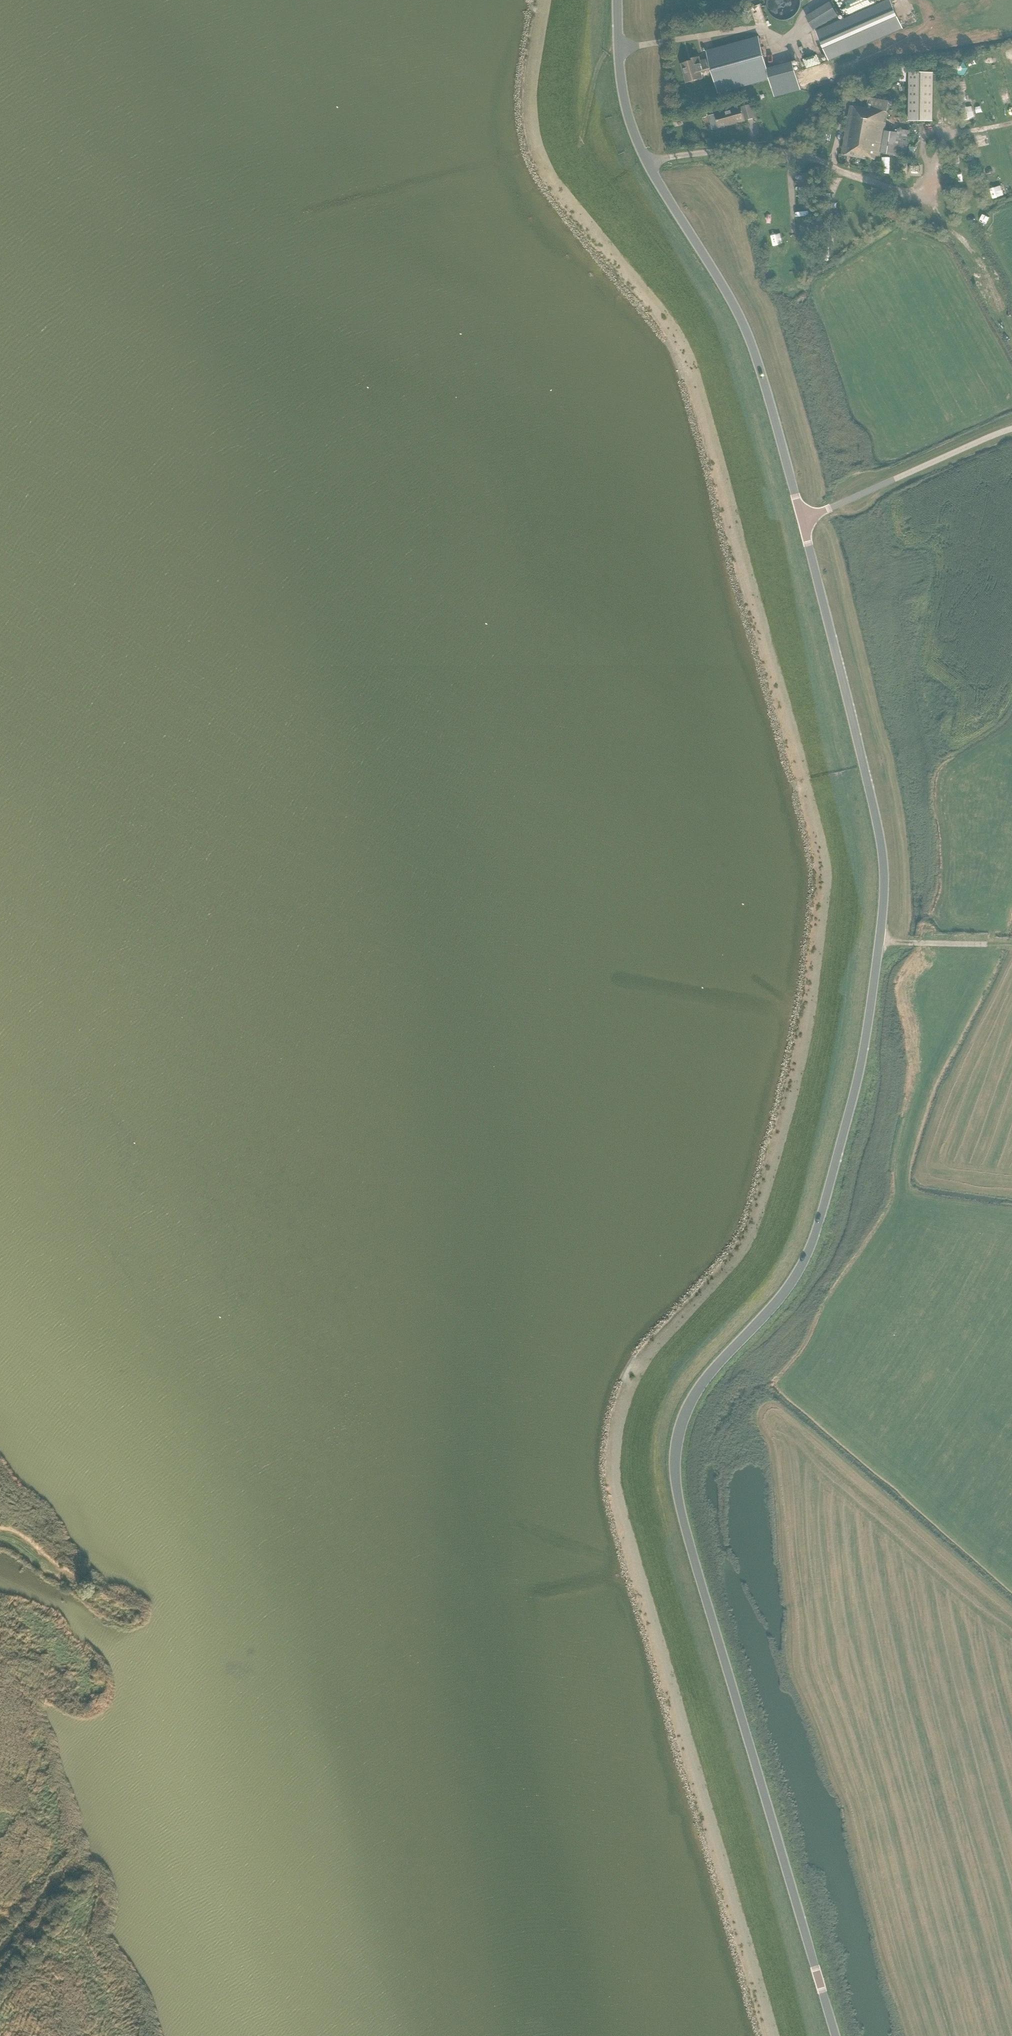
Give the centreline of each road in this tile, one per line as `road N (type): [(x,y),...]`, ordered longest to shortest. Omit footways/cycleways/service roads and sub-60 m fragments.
road 1 (tertiary): [(837,2035),(675,1484),(677,1438),(691,1397),(790,1289),(820,1222),(868,1027),(885,908),(883,845),(804,522)]
road 2 (tertiary): [(804,522),(743,328),(646,163)]
road 3 (unclassified): [(646,163),(791,154),(877,187),(946,229)]
road 4 (unclassified): [(804,522),(1011,430)]
road 5 (tertiary): [(646,163),(624,94),(619,0)]
road 6 (track): [(1011,335),(982,266),(946,229)]

